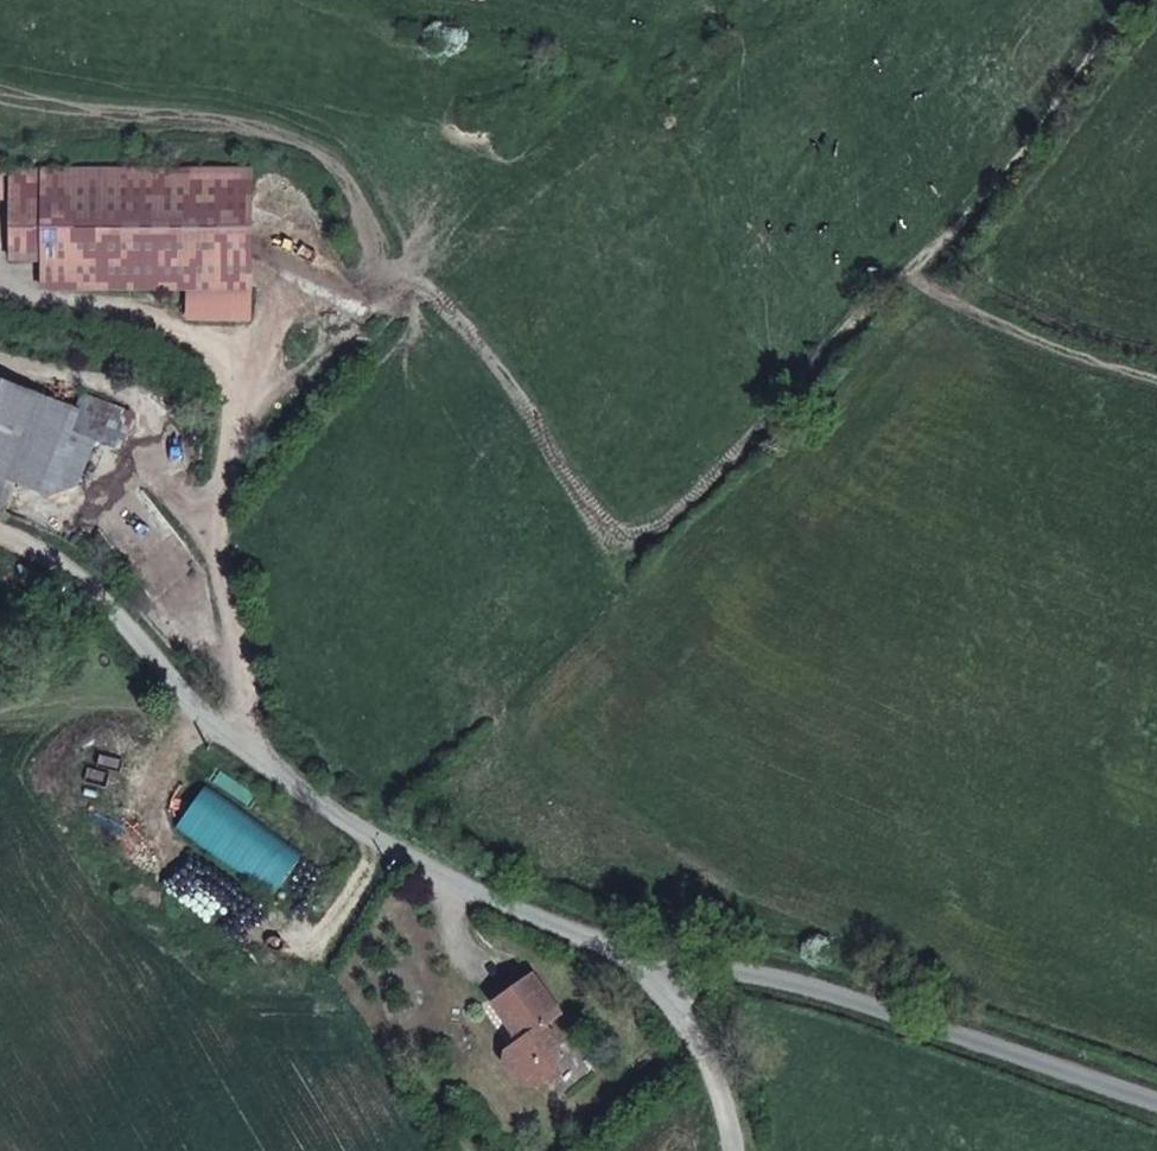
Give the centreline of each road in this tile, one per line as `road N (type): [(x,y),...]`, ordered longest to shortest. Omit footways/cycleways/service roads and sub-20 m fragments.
road 1 (unclassified): [(1156,1105),(845,1000),(645,960),(451,880),(335,817),(210,724),(109,603),(42,548),(0,531)]
road 2 (track): [(740,1150),(698,1020),(645,960)]

